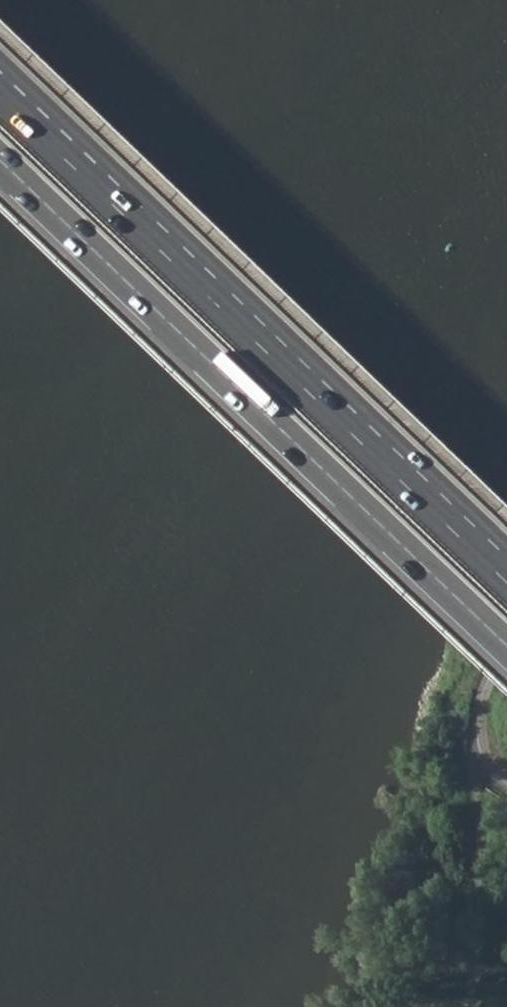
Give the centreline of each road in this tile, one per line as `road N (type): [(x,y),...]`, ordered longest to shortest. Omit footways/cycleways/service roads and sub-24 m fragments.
road 1 (trunk): [(0,160),(506,647)]
road 2 (trunk): [(506,567),(0,82)]

